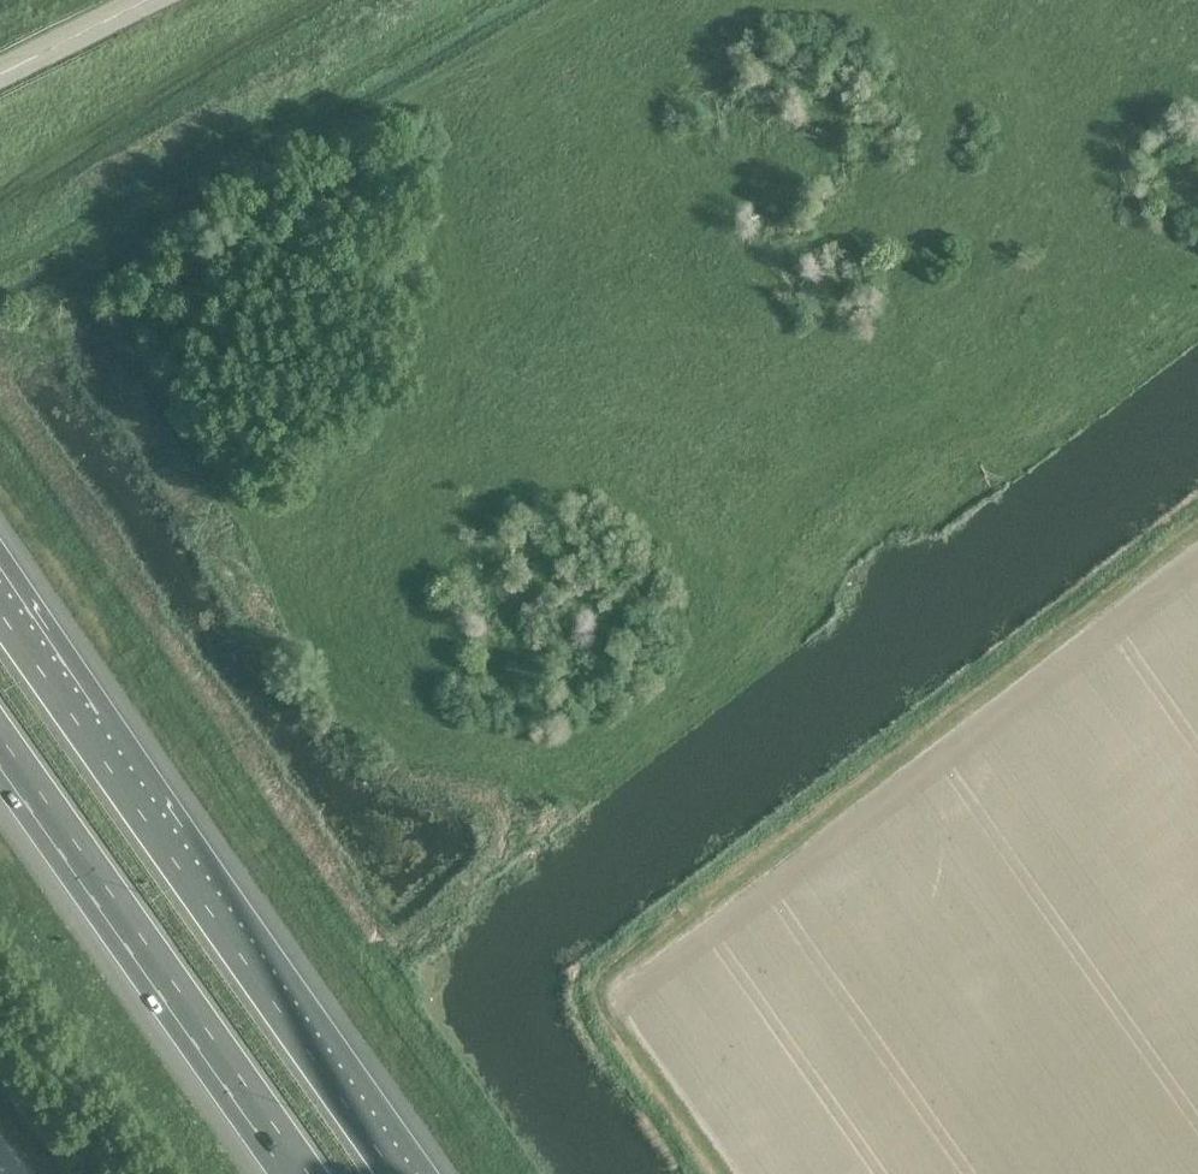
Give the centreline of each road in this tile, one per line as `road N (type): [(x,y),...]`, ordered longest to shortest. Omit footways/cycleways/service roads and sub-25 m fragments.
road 1 (motorway): [(399,1173),(0,596)]
road 2 (motorway): [(0,746),(301,1173)]
road 3 (unclassified): [(0,74),(147,0)]

